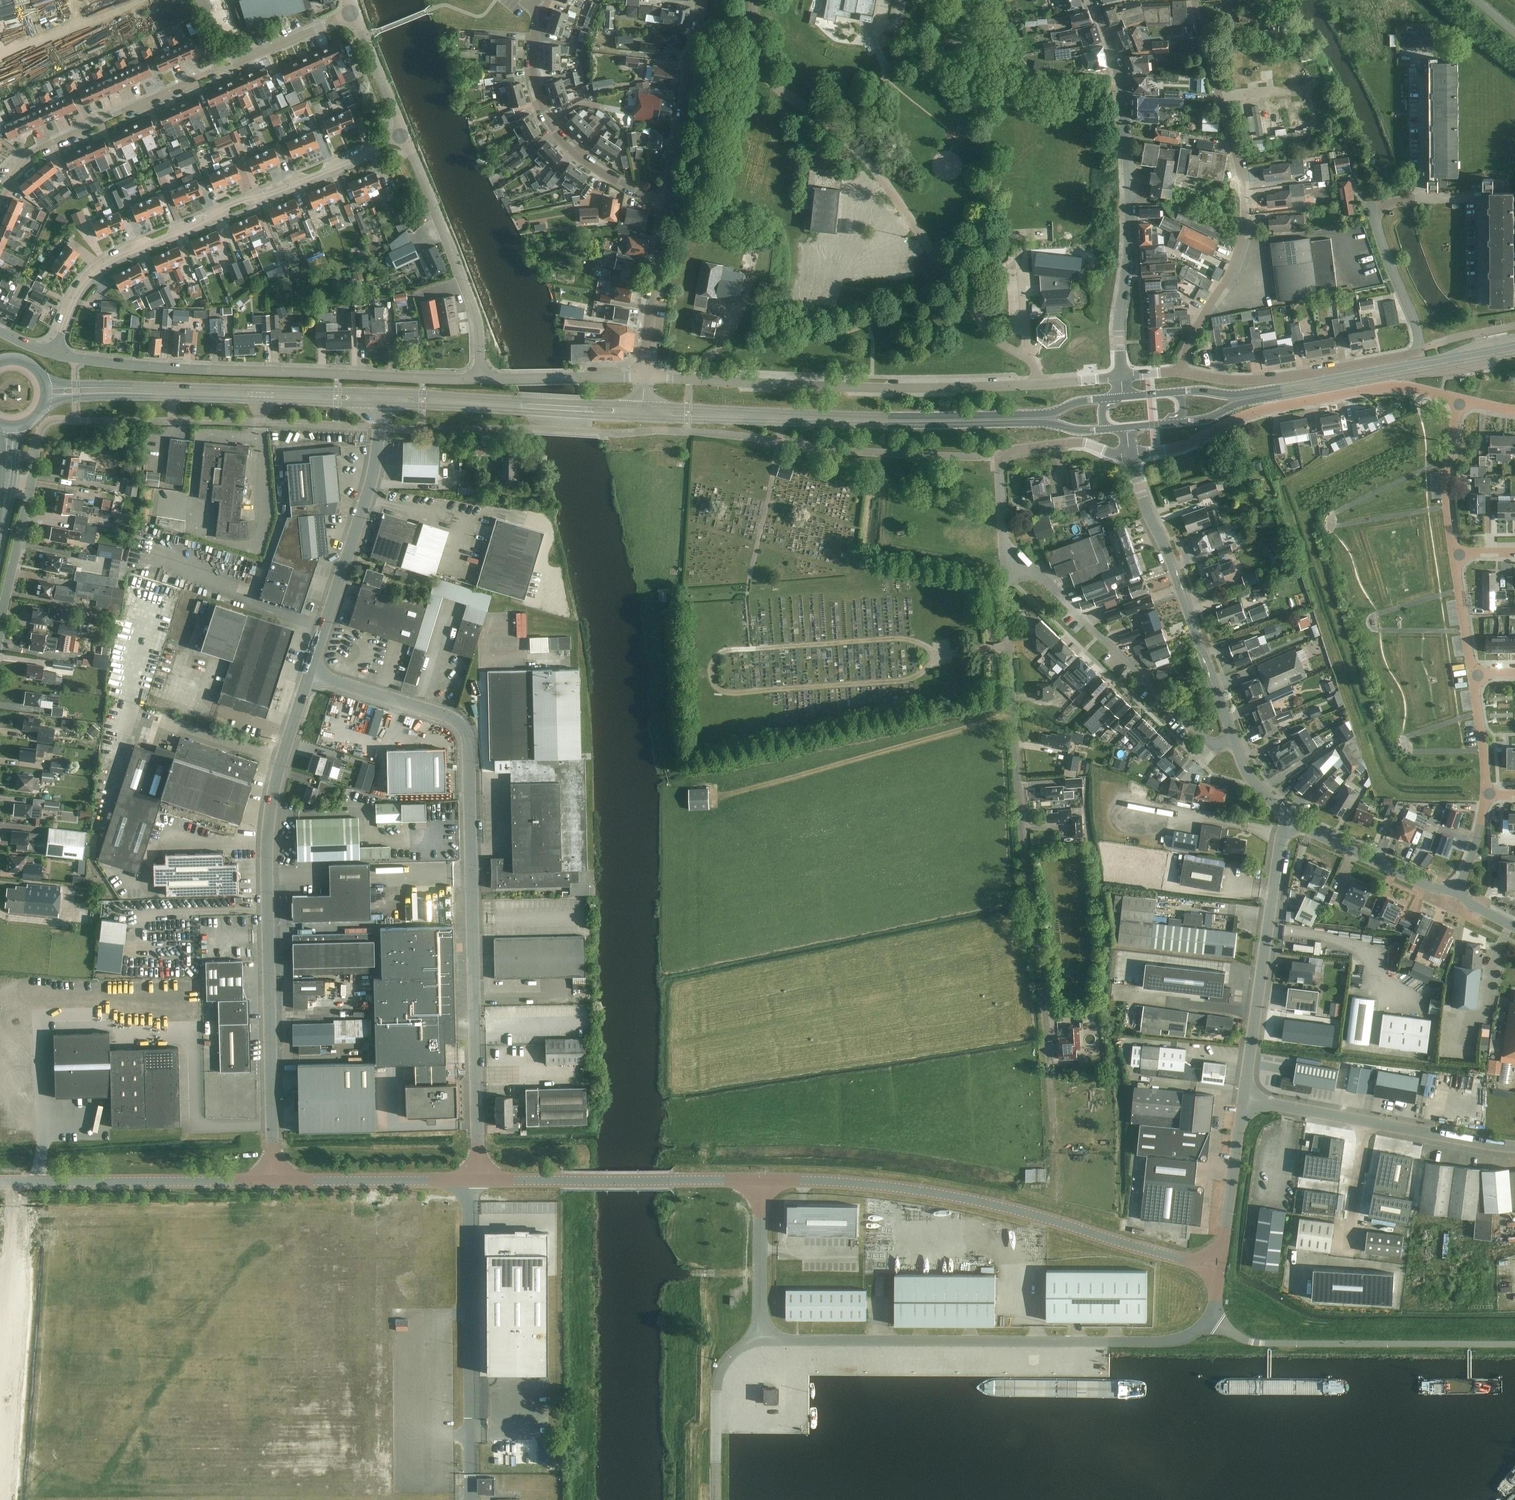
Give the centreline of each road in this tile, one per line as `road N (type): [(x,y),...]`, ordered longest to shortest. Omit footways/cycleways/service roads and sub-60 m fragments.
road 1 (unclassified): [(479,1181),(464,735),(431,711),(309,673)]
road 2 (residential): [(1050,1078),(1021,829),(1004,548)]
road 3 (unclassified): [(275,1182),(266,824),(309,673)]
road 4 (secondary): [(1114,397),(1038,414),(969,415),(641,406)]
road 5 (unclassified): [(758,1181),(953,1196),(1220,1271)]
road 6 (secondary): [(640,418),(1107,430)]
road 7 (unclassified): [(759,1340),(1164,1343),(1215,1318)]
road 8 (residential): [(47,352),(78,288),(109,260),(406,140)]
road 9 (unclassified): [(47,352),(174,369),(477,377)]
road 10 (residential): [(354,12),(33,152),(0,193)]
road 11 (residential): [(1179,371),(1204,313),(1227,284),(1243,226),(1233,153),(1193,0)]
road 12 (unclassified): [(645,378),(844,389),(1034,384)]
road 13 (unclassified): [(1122,377),(1130,234),(1124,108),(1093,0)]
road 14 (secondary): [(1173,424),(1237,403),(1514,353)]
road 15 (secondary): [(1514,345),(1238,393),(1174,392)]
road 16 (residential): [(1133,456),(1187,444),(1270,408),(1383,388),(1460,401)]
road 17 (secondary): [(43,405),(102,396),(377,404)]
road 18 (secondary): [(376,392),(43,383)]
road 19 (residential): [(1235,742),(1207,739),(1004,548)]
road 20 (unclassified): [(1215,1318),(1268,1345),(1514,1347)]
road 21 (unclassified): [(1235,742),(1133,456)]
road 22 (unclassified): [(472,1474),(469,1181)]
road 23 (unclassified): [(309,673),(373,476),(377,404)]
road 24 (unclassified): [(1243,1101),(1289,826)]
road 25 (unclassified): [(275,1182),(0,1182)]
road 26 (secondary): [(641,406),(376,392)]
road 27 (secondary): [(377,404),(640,418)]
road 28 (residential): [(663,207),(567,150),(545,121),(529,66),(531,8)]
road 29 (residential): [(477,377),(473,315),(406,140)]
road 30 (unclassified): [(1179,371),(1273,379),(1419,352)]
road 31 (residential): [(1004,548),(1003,455),(1081,442),(1133,456)]
road 32 (residential): [(663,207),(698,0)]
road 33 (residential): [(1419,352),(1373,211),(1424,199)]
road 34 (unclassified): [(563,1180),(758,1181)]
road 35 (unclassified): [(469,1181),(275,1182)]
road 36 (unclassified): [(1455,893),(1289,826)]
road 37 (unclassified): [(718,1499),(721,1375),(741,1348),(759,1340)]
road 38 (residential): [(645,378),(663,207)]
road 39 (unclassified): [(1220,1271),(1243,1101)]
road 40 (unclassified): [(477,377),(645,378)]
road 41 (unclassified): [(1452,559),(1440,466),(1460,401)]
road 42 (unclassified): [(759,1340),(758,1181)]
road 43 (unclassified): [(1514,1149),(1361,1122)]
road 44 (residential): [(1343,1261),(1361,1122)]
road 45 (residential): [(406,140),(354,12)]
road 46 (unclassified): [(1485,797),(1471,675)]
road 47 (track): [(1058,1198),(1050,1078)]

